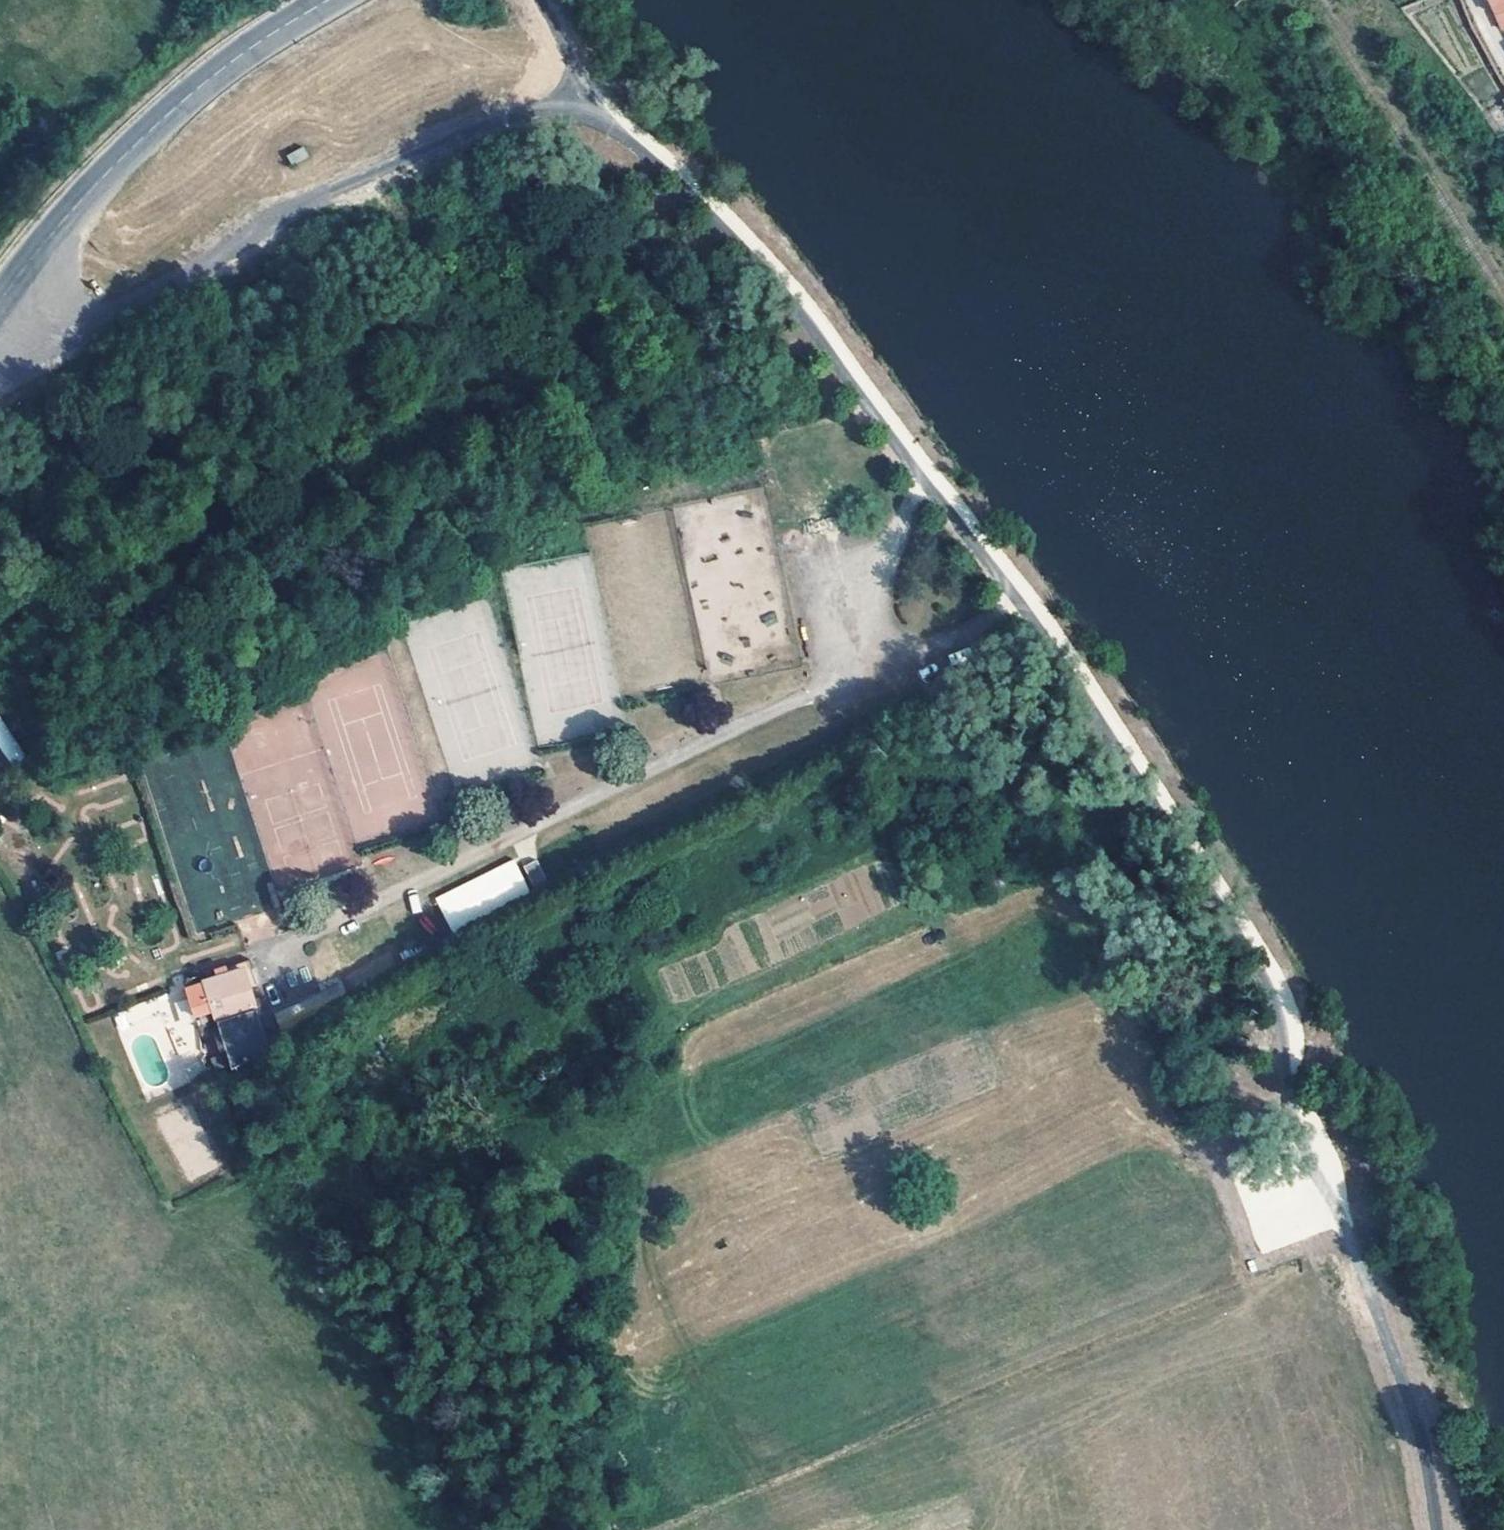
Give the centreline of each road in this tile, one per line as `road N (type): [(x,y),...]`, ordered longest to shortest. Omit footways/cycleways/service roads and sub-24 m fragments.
road 1 (secondary): [(0,302),(152,127),(218,72),(329,0)]

